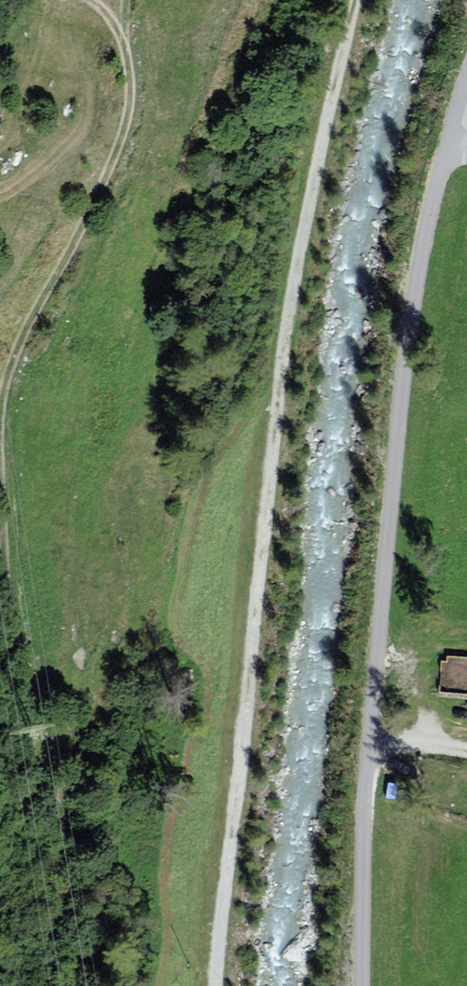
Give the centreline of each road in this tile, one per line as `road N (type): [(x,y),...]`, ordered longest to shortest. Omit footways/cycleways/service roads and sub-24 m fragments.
road 1 (track): [(358,0),(284,344),(215,985)]
road 2 (track): [(466,76),(425,240),(393,480),(364,832),(362,985)]
road 3 (track): [(70,985),(42,723),(3,626),(0,532)]
road 4 (track): [(0,394),(19,332),(98,194),(124,129),(122,40),(88,0)]

